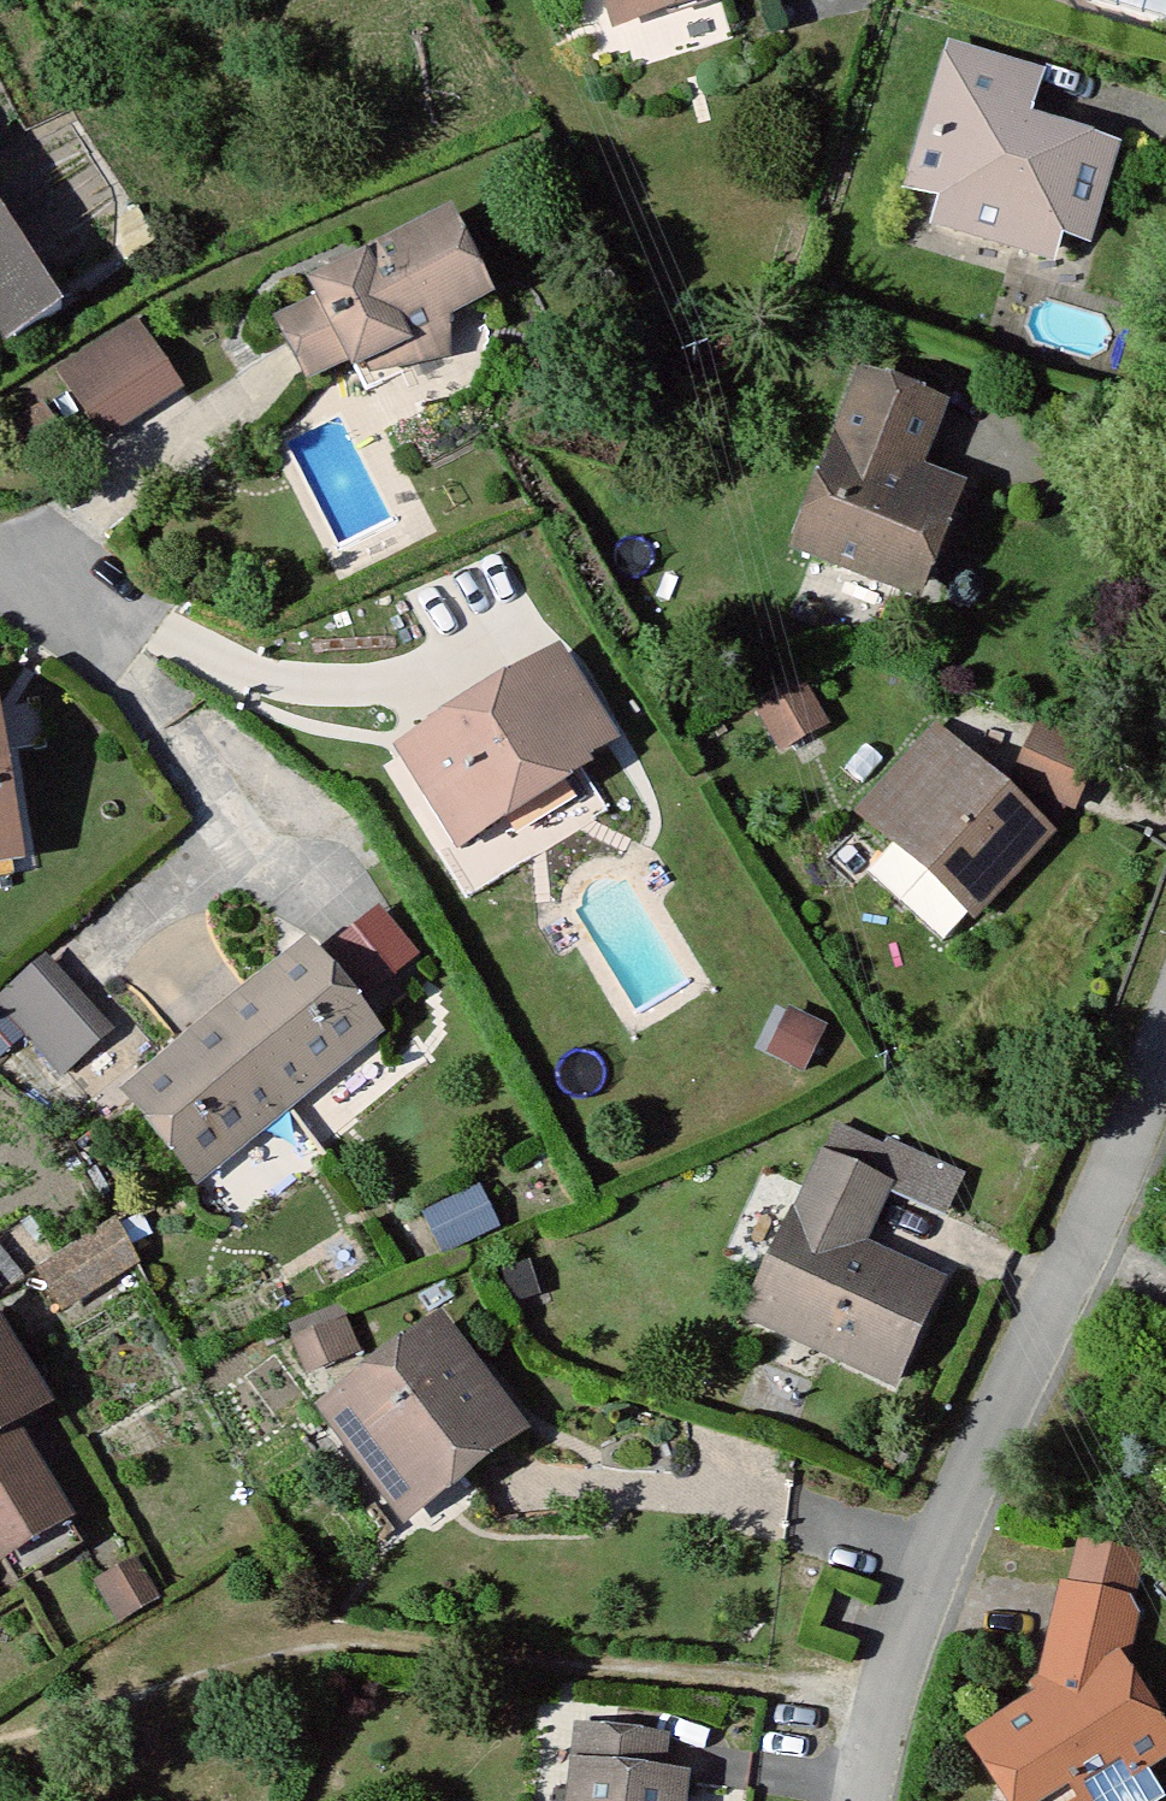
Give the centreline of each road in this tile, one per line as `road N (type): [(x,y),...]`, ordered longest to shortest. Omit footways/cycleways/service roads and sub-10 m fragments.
road 1 (residential): [(865,1800),(899,1662),(947,1535),(1101,1213),(1165,1043)]

